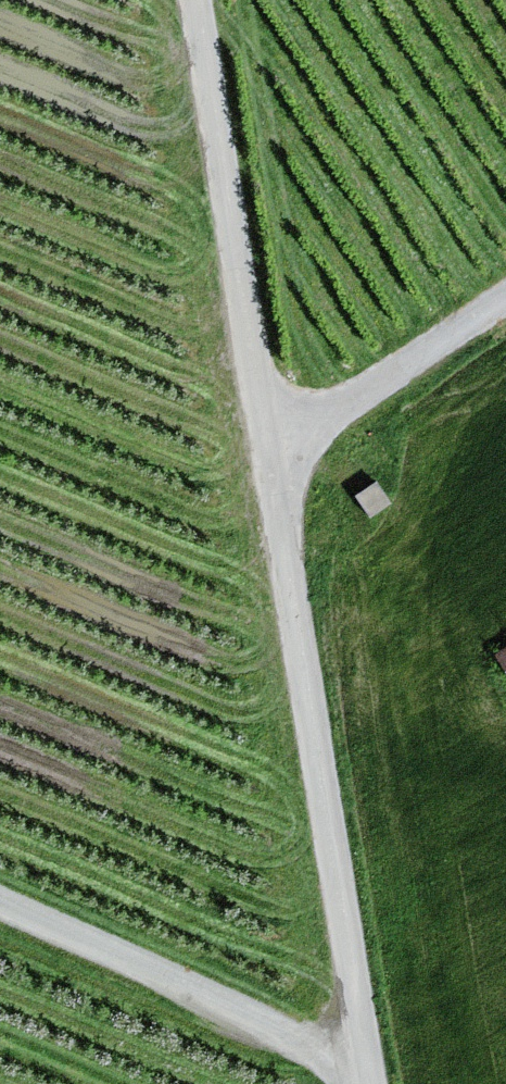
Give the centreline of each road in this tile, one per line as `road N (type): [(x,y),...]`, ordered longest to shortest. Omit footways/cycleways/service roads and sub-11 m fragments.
road 1 (unclassified): [(365,1063),(267,439)]
road 2 (unclassified): [(267,439),(197,0)]
road 3 (track): [(0,903),(311,1052),(365,1063),(368,1083)]
road 4 (unclassified): [(267,439),(339,409),(505,296)]

